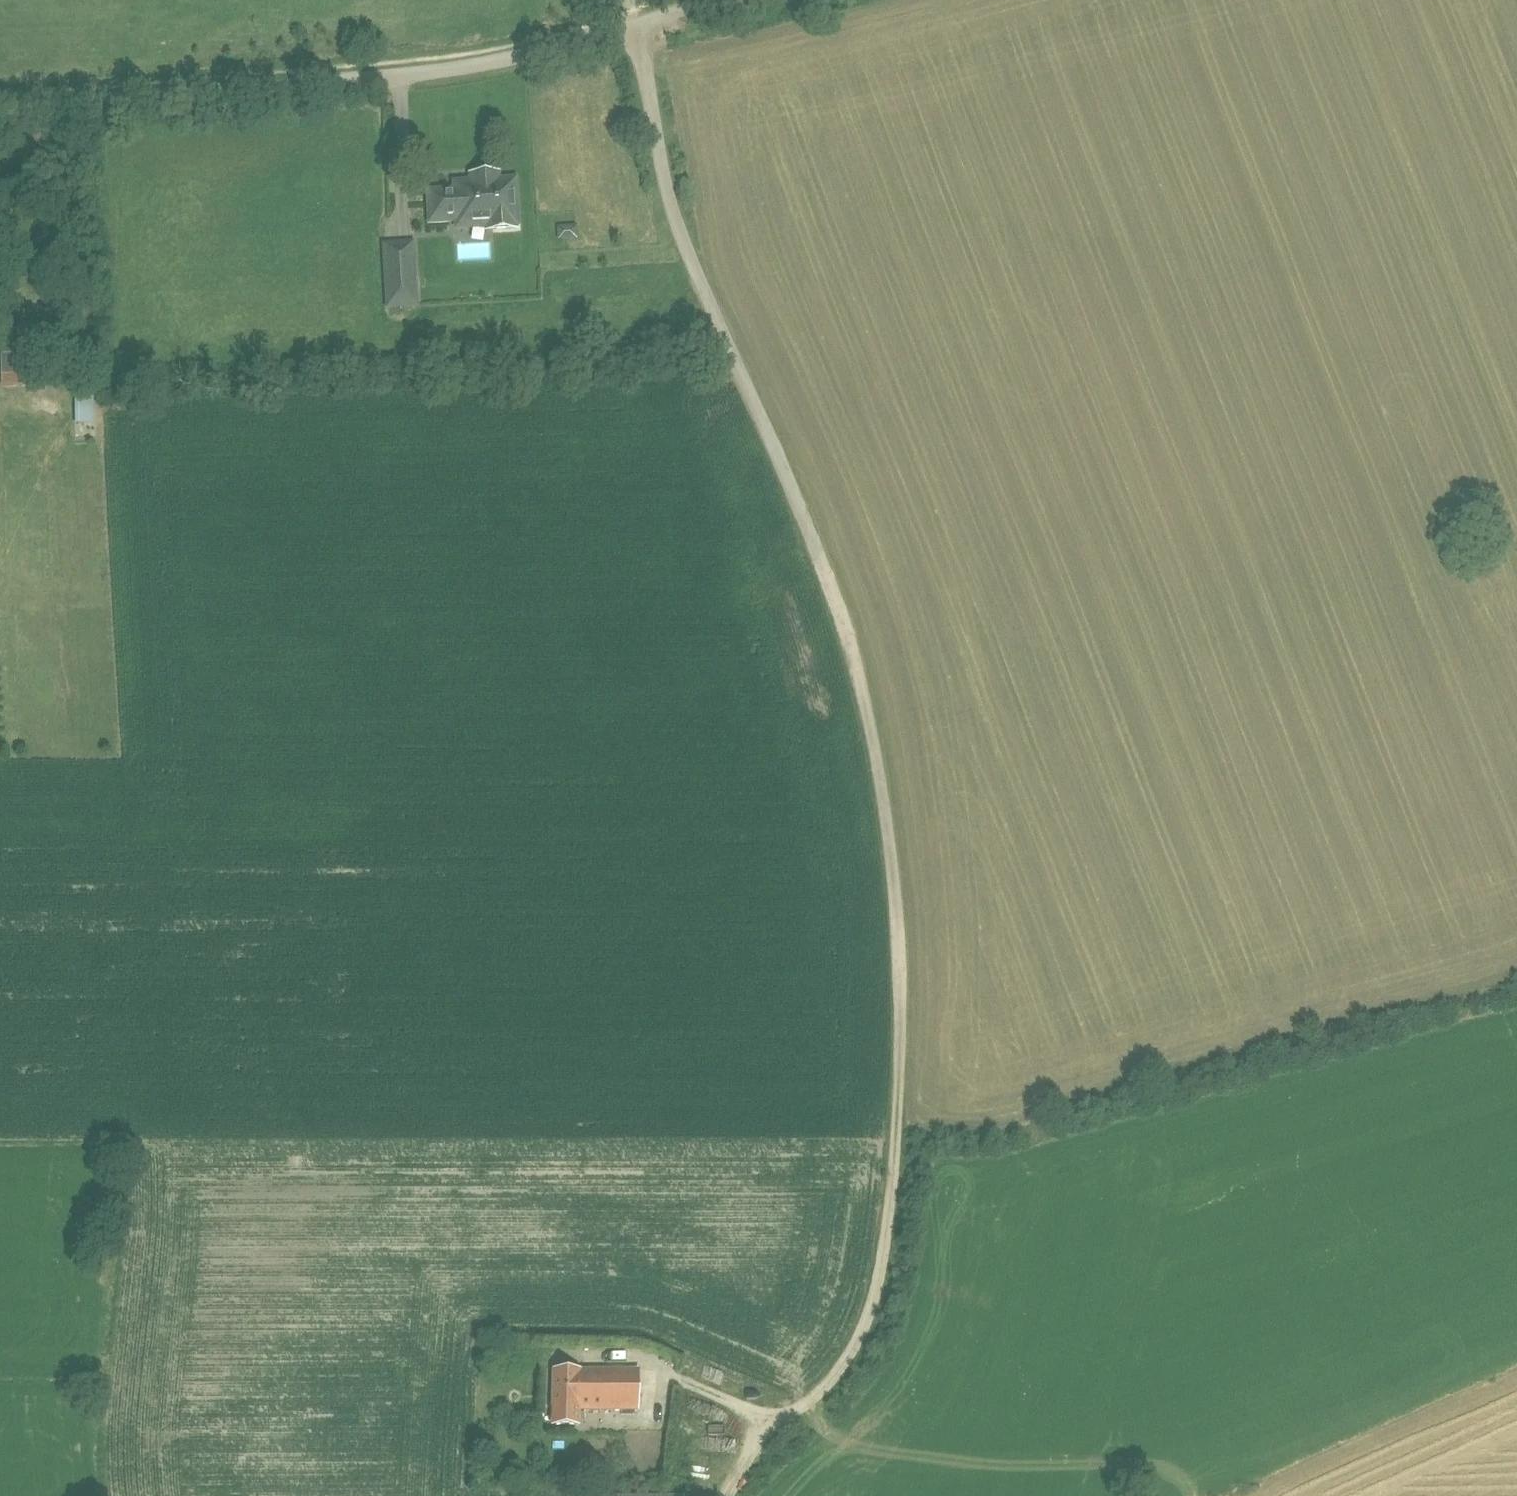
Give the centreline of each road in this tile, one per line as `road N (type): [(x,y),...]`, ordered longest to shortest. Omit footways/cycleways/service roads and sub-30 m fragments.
road 1 (track): [(721,1495),(769,1430),(844,1366),(866,1322),(891,1178),(899,967),(883,800),(852,657),(658,170),(633,26)]
road 2 (track): [(719,0),(507,59),(424,72),(0,110)]
road 3 (track): [(1189,1495),(1160,1469),(852,1438),(806,1404)]

